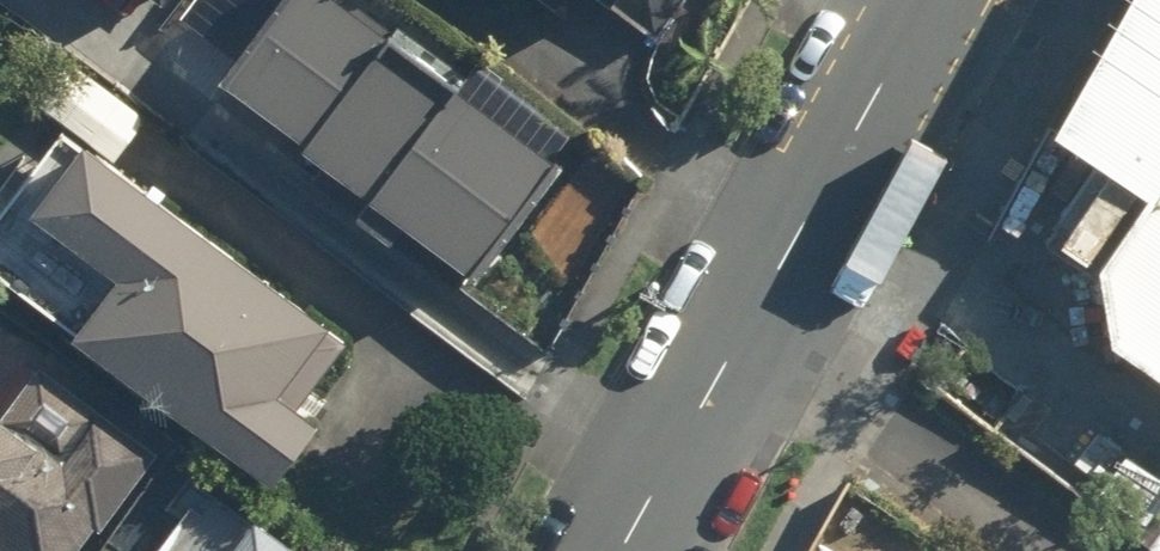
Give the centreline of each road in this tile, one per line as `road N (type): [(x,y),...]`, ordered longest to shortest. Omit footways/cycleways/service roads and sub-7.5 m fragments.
road 1 (tertiary): [(929,0),(735,346)]
road 2 (residential): [(735,346),(864,409),(1058,550)]
road 3 (tertiary): [(735,346),(620,550)]

